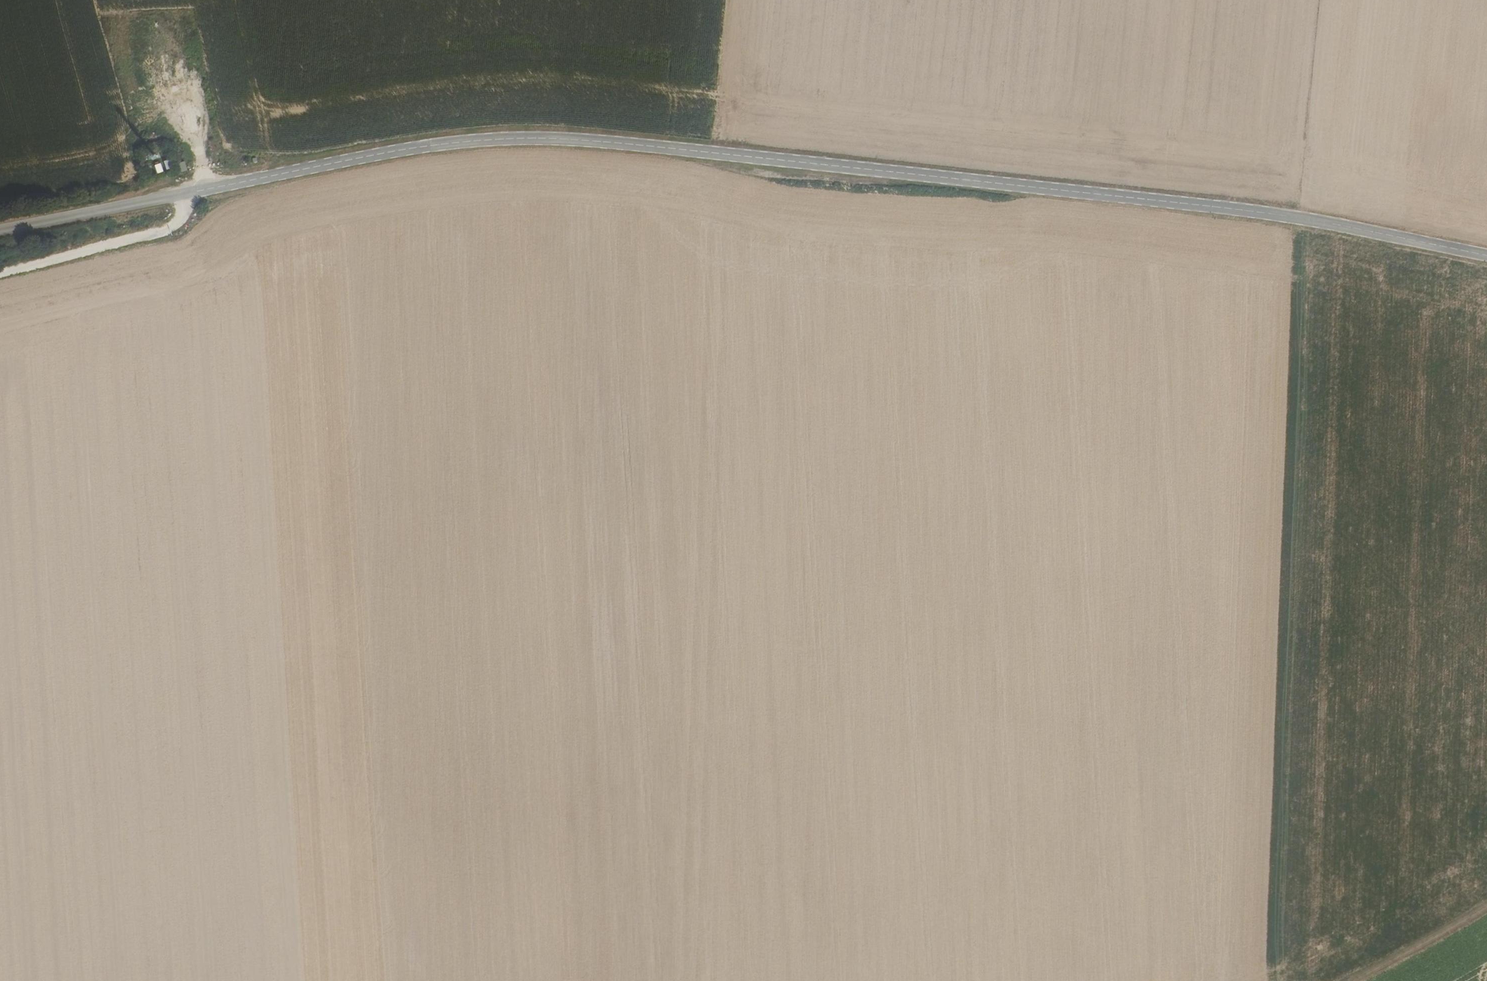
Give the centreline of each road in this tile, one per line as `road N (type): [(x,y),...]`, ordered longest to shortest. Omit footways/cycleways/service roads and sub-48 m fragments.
road 1 (tertiary): [(1486,256),(1271,215),(527,137),(379,154),(0,230)]
road 2 (track): [(0,275),(168,230),(190,192)]
road 3 (track): [(1486,907),(1349,980)]

